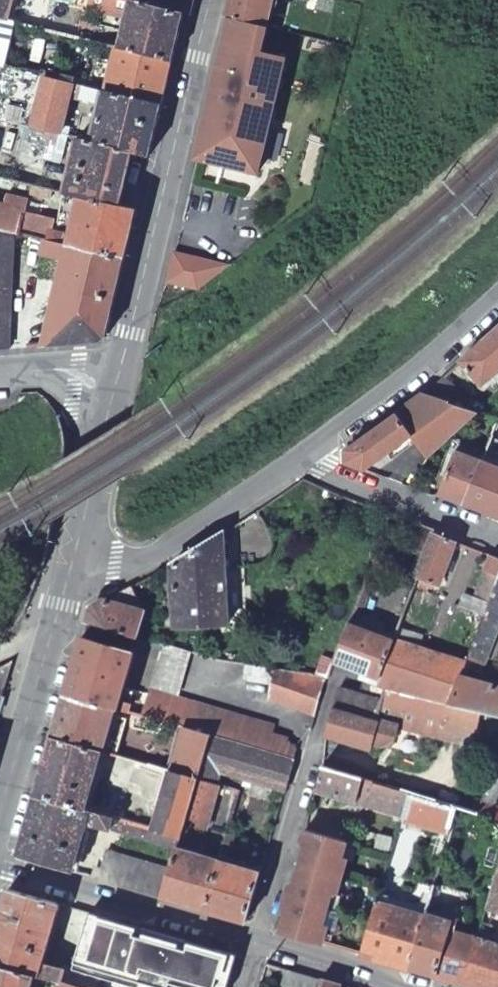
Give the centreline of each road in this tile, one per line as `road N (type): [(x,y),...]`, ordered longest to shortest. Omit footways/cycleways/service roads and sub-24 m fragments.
road 1 (secondary): [(210,0),(119,374)]
road 2 (secondary): [(73,558),(0,827)]
road 3 (residential): [(259,940),(0,864)]
road 4 (residential): [(333,685),(259,940)]
road 5 (unclassified): [(73,558),(140,561),(306,454)]
road 6 (unclassified): [(306,454),(497,294)]
road 7 (residential): [(497,539),(328,473),(306,454)]
road 8 (secondary): [(119,374),(73,558)]
road 9 (residential): [(406,986),(259,940)]

